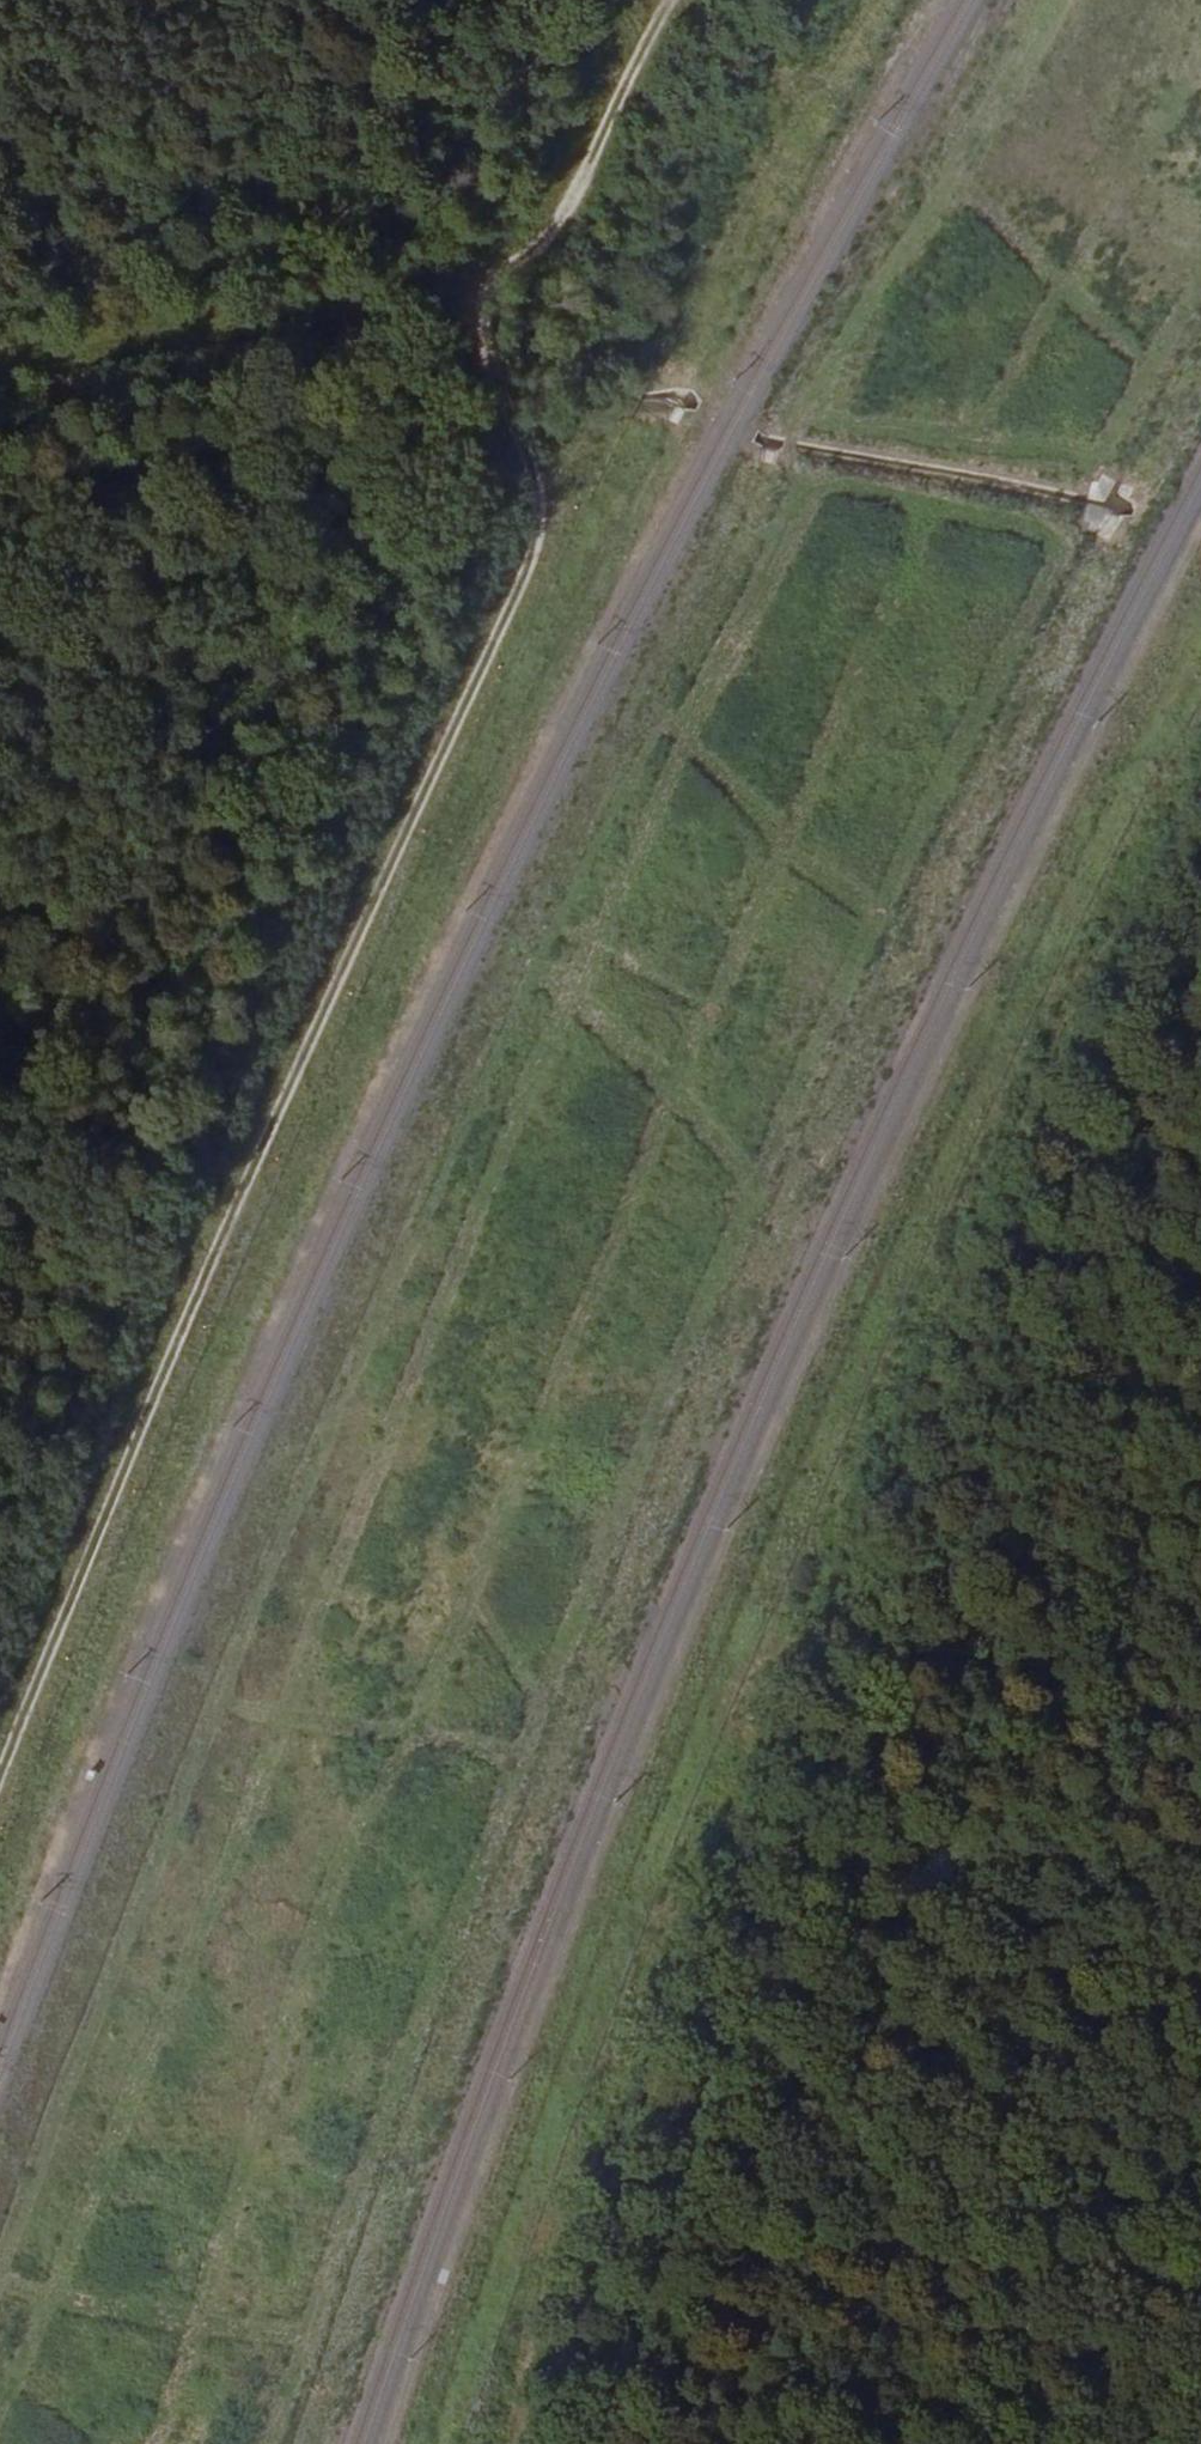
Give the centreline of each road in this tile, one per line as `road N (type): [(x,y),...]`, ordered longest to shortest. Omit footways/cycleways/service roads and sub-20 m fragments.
road 1 (track): [(0,1770),(242,1186),(529,561),(538,505),(491,356),(491,287),(559,239),(677,0)]

